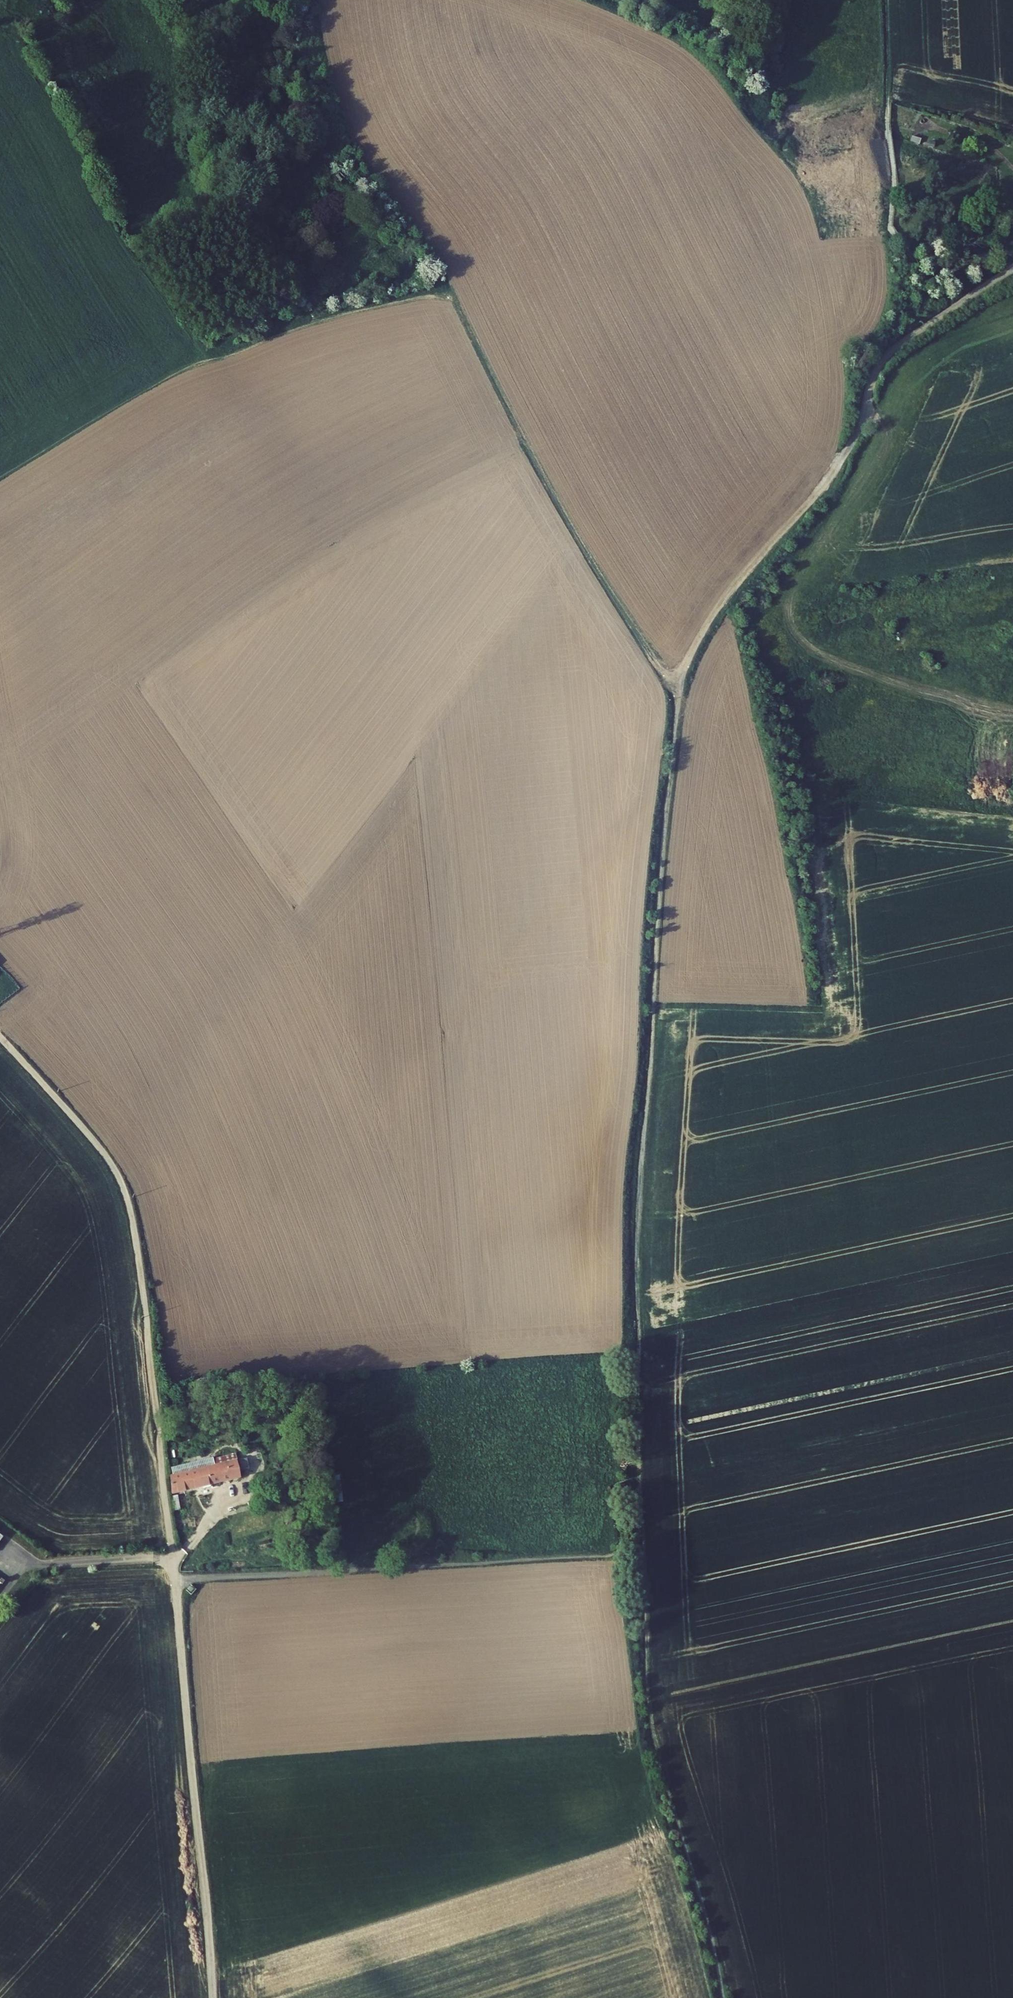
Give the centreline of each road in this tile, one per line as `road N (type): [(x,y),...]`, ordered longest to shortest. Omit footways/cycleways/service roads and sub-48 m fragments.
road 1 (track): [(289,331),(429,295),(453,301),(556,503),(678,687)]
road 2 (track): [(173,1560),(127,1198),(104,1153),(0,1038)]
road 3 (track): [(678,687),(730,588),(807,507),(855,439),(885,356),(1012,267)]
road 4 (track): [(865,413),(885,435),(880,453),(792,589),(791,626),(819,655),(1012,719)]
road 5 (track): [(213,1997),(173,1560)]
road 6 (track): [(289,331),(161,382),(0,479)]

